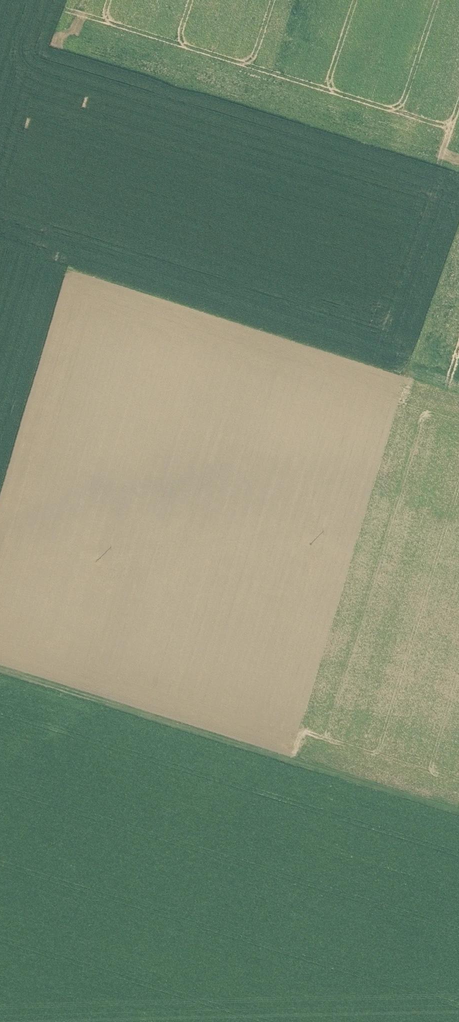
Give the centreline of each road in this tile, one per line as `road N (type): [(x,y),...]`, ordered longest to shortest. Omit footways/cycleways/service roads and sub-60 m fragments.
road 1 (track): [(0,669),(458,814)]

